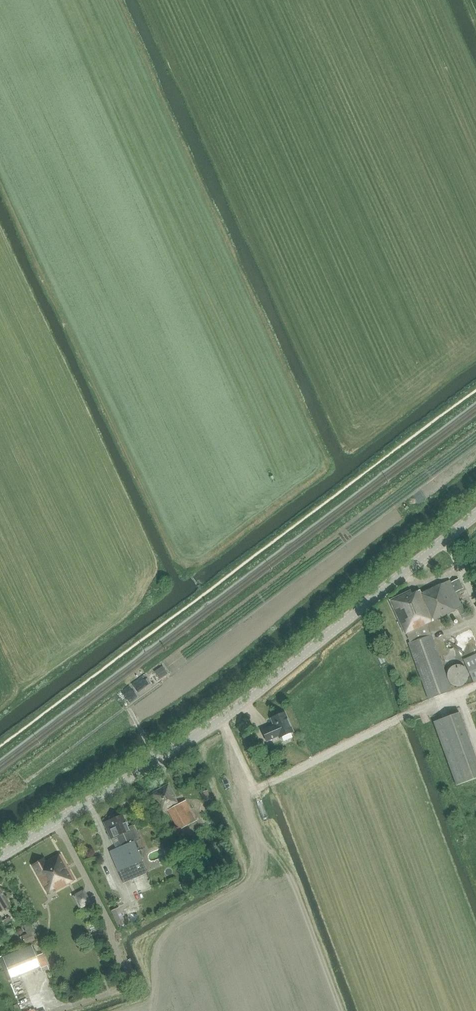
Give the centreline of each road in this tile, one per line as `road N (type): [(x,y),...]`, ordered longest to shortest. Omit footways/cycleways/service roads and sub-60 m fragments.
road 1 (tertiary): [(0,856),(219,720),(475,515)]

